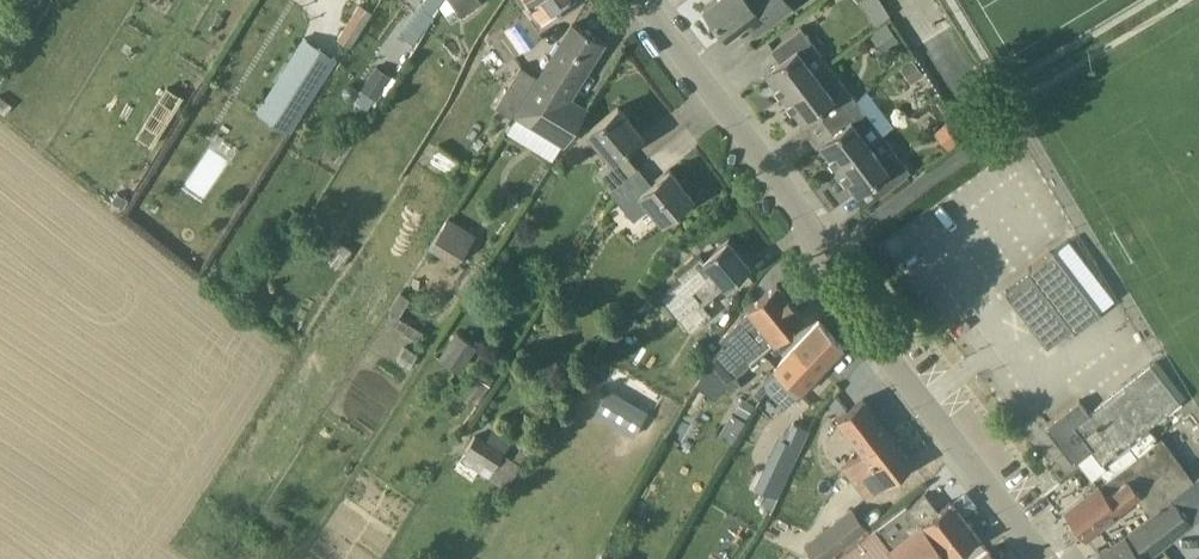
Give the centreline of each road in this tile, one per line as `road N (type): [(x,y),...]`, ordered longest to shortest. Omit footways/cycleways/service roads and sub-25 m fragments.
road 1 (tertiary): [(1043,558),(853,311),(814,231),(648,0)]

